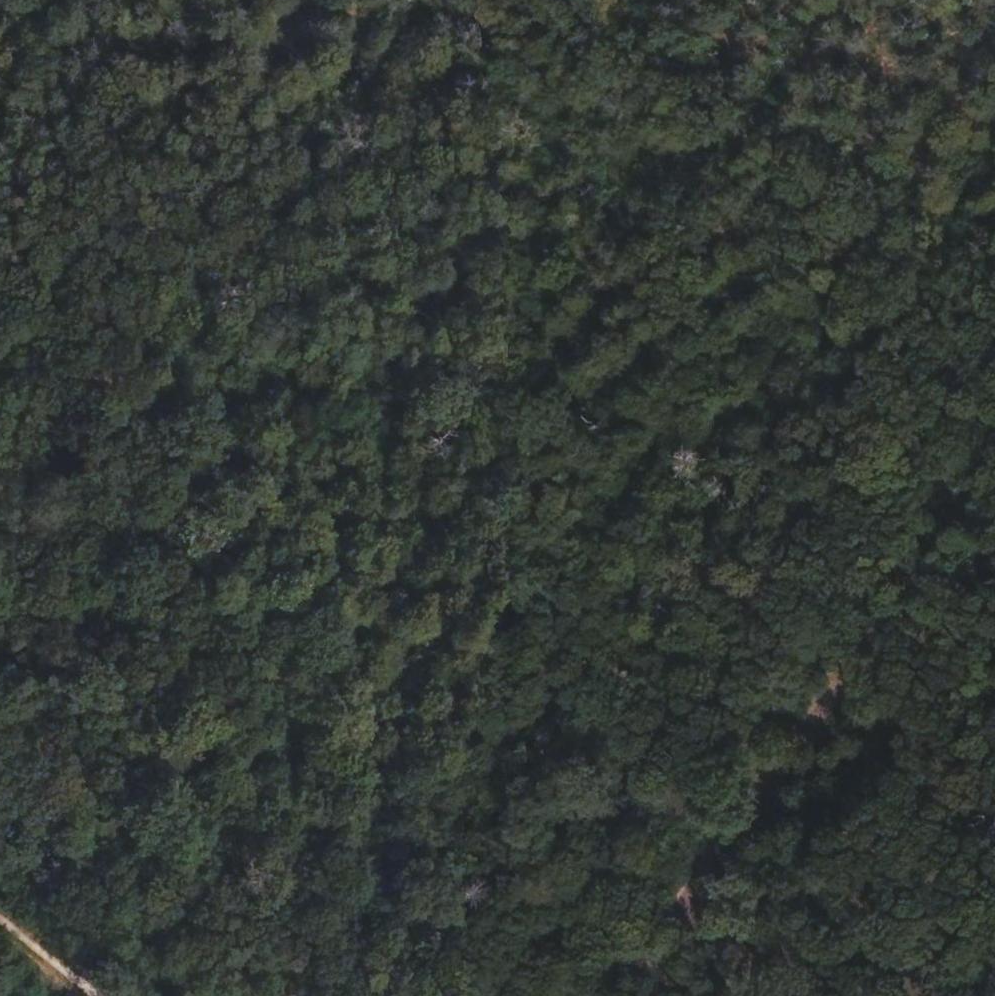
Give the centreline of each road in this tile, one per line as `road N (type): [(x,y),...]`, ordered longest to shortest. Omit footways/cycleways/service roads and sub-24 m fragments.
road 1 (track): [(0,905),(118,995)]

